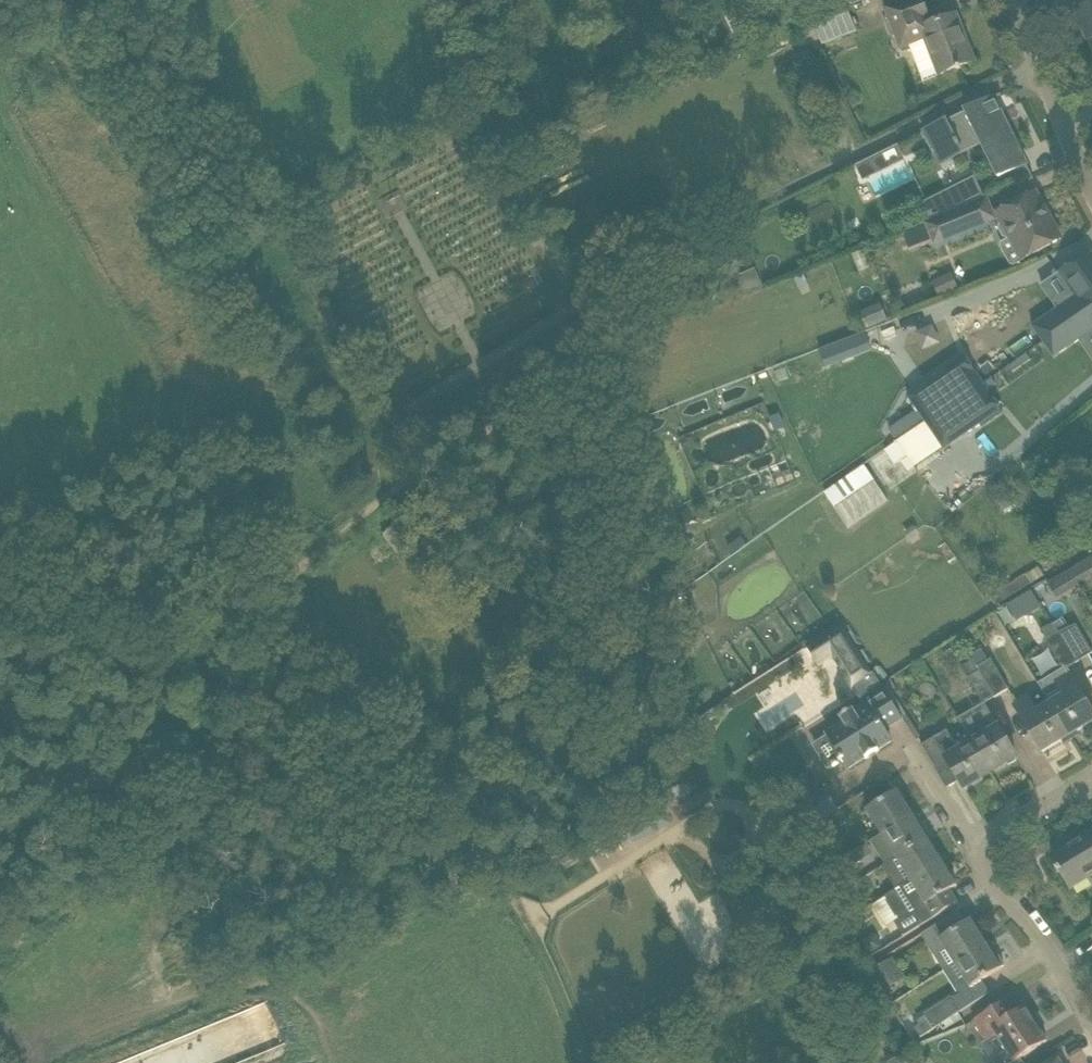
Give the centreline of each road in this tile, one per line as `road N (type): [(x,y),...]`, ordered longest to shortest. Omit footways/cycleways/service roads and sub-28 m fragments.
road 1 (unclassified): [(603,289),(1038,65)]
road 2 (track): [(292,582),(386,495),(583,371)]
road 3 (track): [(0,553),(40,570),(98,646),(124,657),(174,649),(292,582)]
road 4 (track): [(292,582),(469,835)]
road 5 (track): [(580,1061),(813,937)]
road 6 (track): [(469,835),(535,944),(580,1061)]
road 7 (residential): [(1091,1024),(1050,953),(991,887),(980,854)]
road 8 (residential): [(980,854),(997,829),(1091,775)]
road 9 (residential): [(980,854),(905,745)]
road 10 (unclassified): [(1091,172),(1052,107),(1038,65)]

